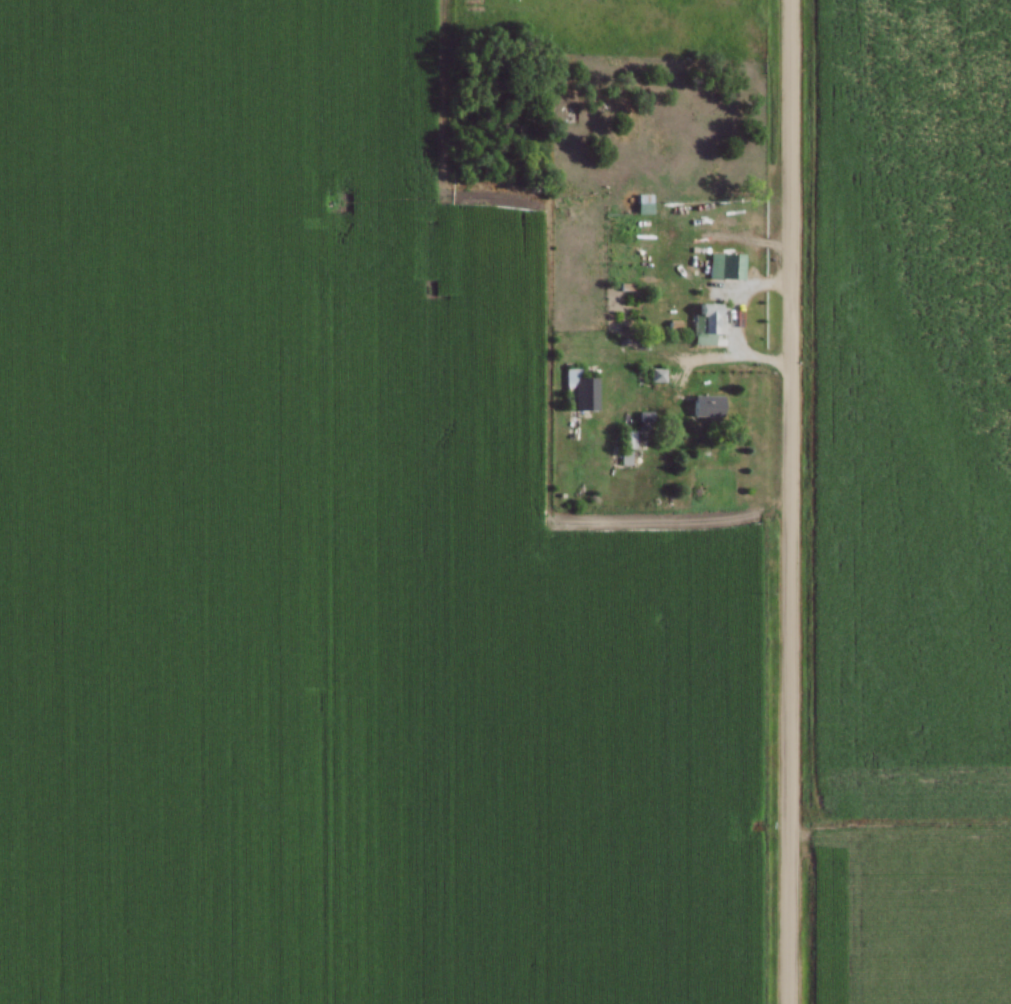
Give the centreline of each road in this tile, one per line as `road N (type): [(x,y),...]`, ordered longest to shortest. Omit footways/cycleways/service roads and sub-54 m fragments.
road 1 (residential): [(790,1003),(788,0)]

